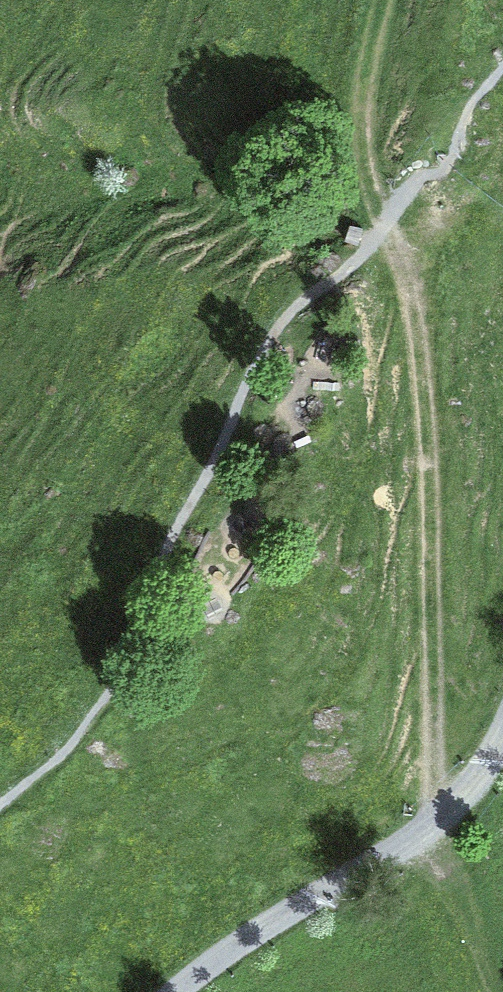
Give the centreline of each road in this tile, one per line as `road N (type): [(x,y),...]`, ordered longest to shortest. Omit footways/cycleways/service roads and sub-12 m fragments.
road 1 (track): [(376,231),(413,328),(417,835)]
road 2 (track): [(163,991),(279,907),(417,835),(498,755),(502,739)]
road 3 (track): [(390,0),(358,151),(376,231)]

